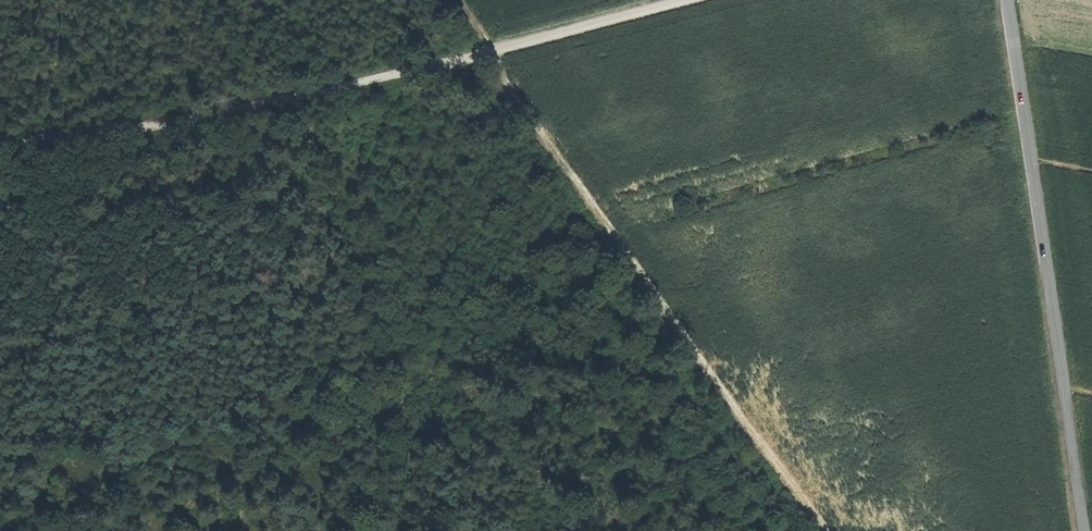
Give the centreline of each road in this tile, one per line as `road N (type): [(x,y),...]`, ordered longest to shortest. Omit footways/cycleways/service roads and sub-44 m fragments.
road 1 (track): [(0,145),(208,121),(692,0)]
road 2 (unclassified): [(1008,0),(1084,530)]

